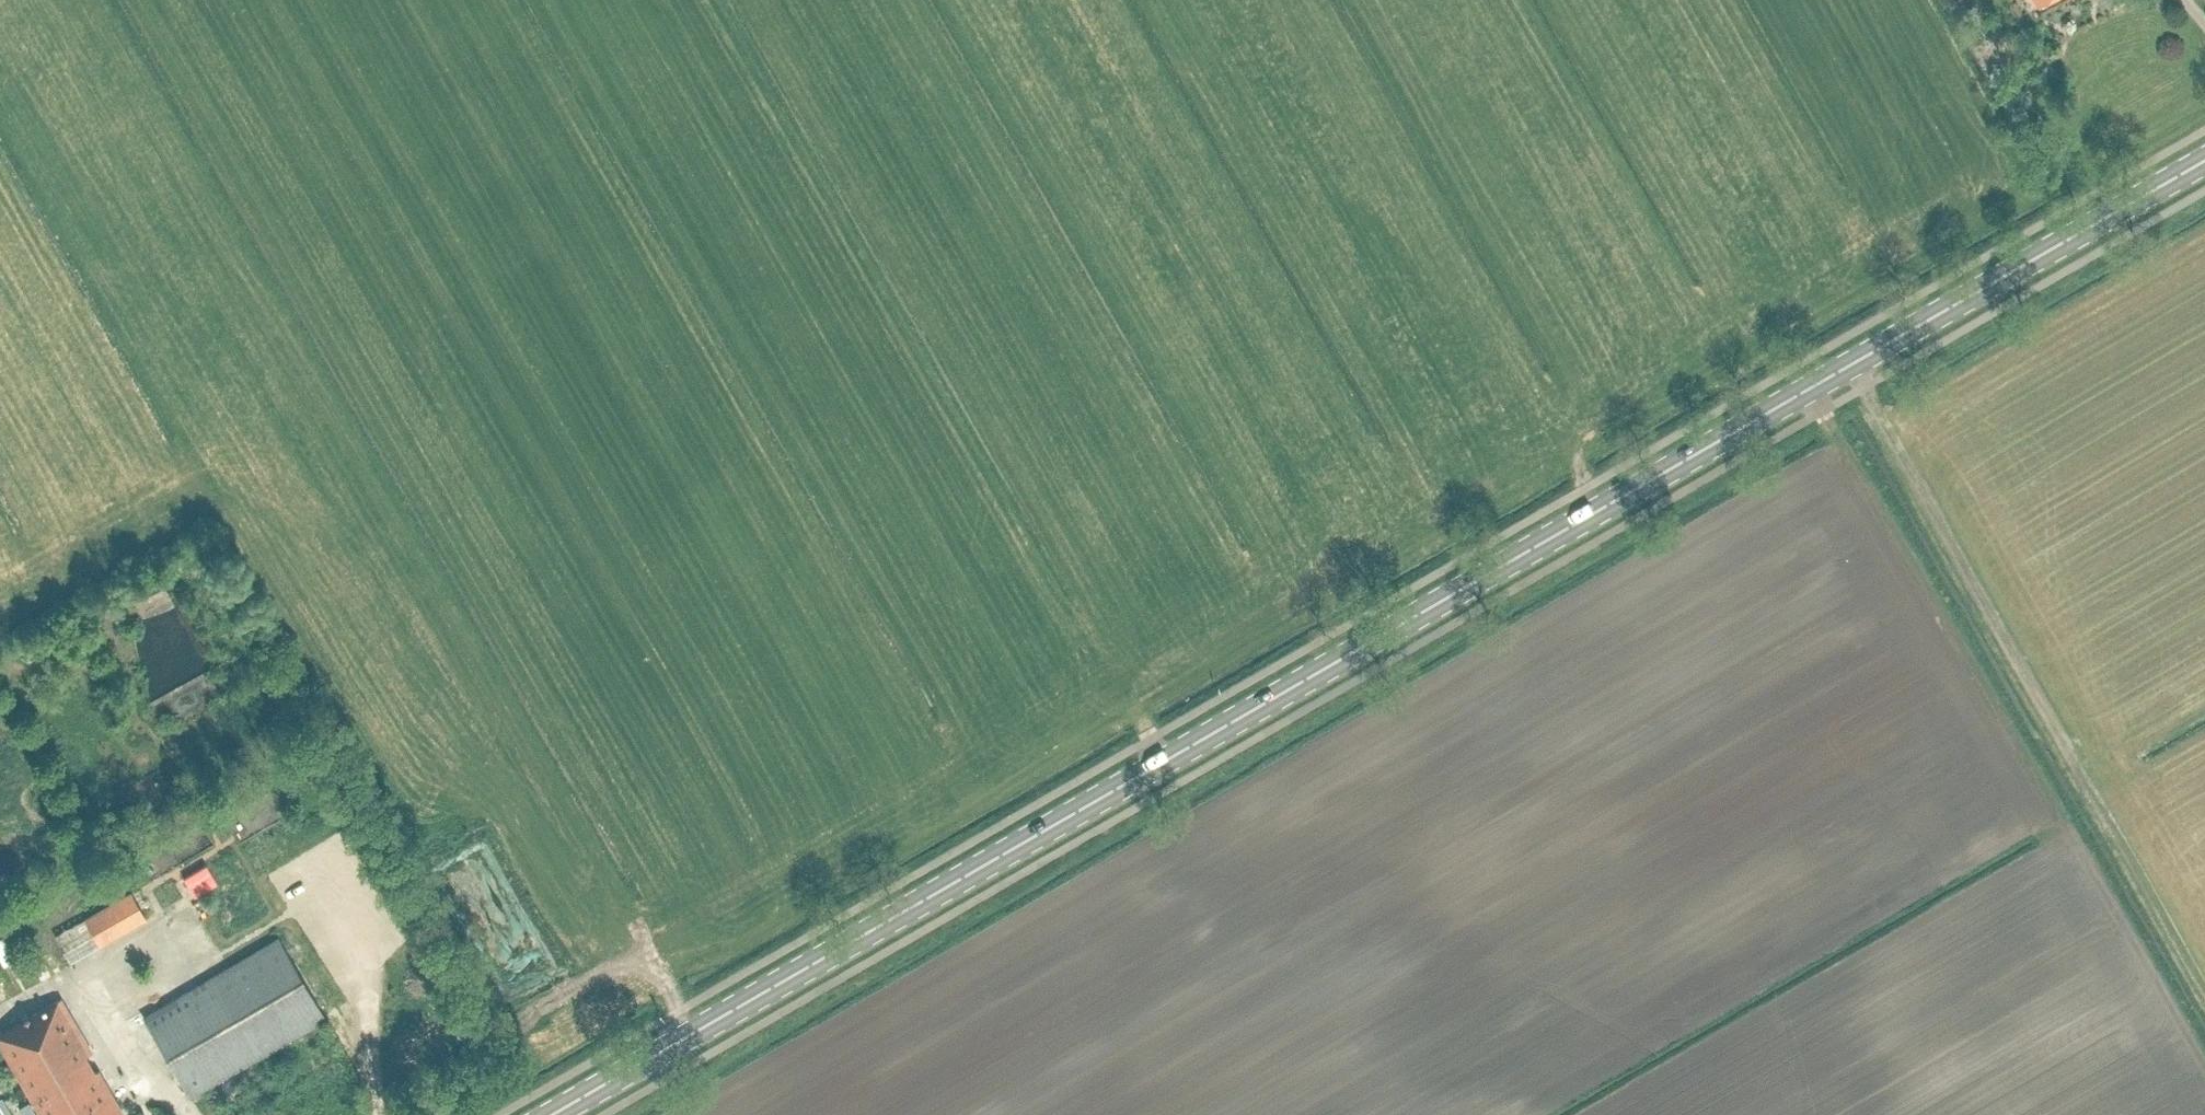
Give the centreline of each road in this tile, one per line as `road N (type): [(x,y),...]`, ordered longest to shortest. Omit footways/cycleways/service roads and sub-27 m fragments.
road 1 (primary): [(549,1114),(2204,159)]

